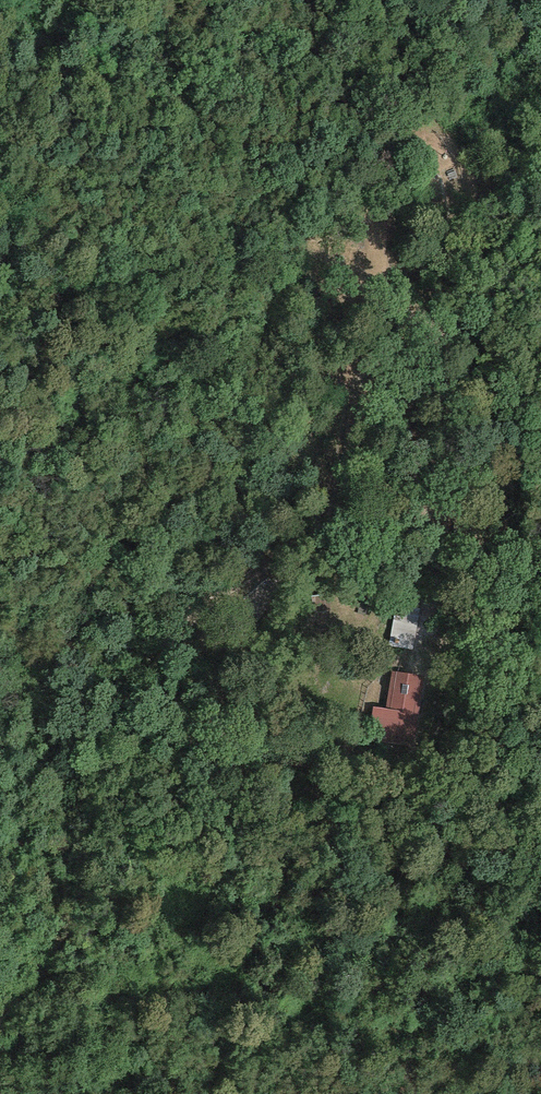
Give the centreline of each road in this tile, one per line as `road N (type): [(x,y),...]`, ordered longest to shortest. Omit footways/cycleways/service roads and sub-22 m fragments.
road 1 (track): [(0,1016),(66,925),(70,836),(83,790),(149,675),(224,591),(300,541),(332,495),(346,415),(366,364),(400,337)]
road 2 (track): [(424,657),(432,488),(421,384),(400,337),(396,204),(370,146),(330,101),(303,35),(301,0)]
road 3 (track): [(540,802),(514,711),(506,472),(448,333),(427,319),(400,320)]

